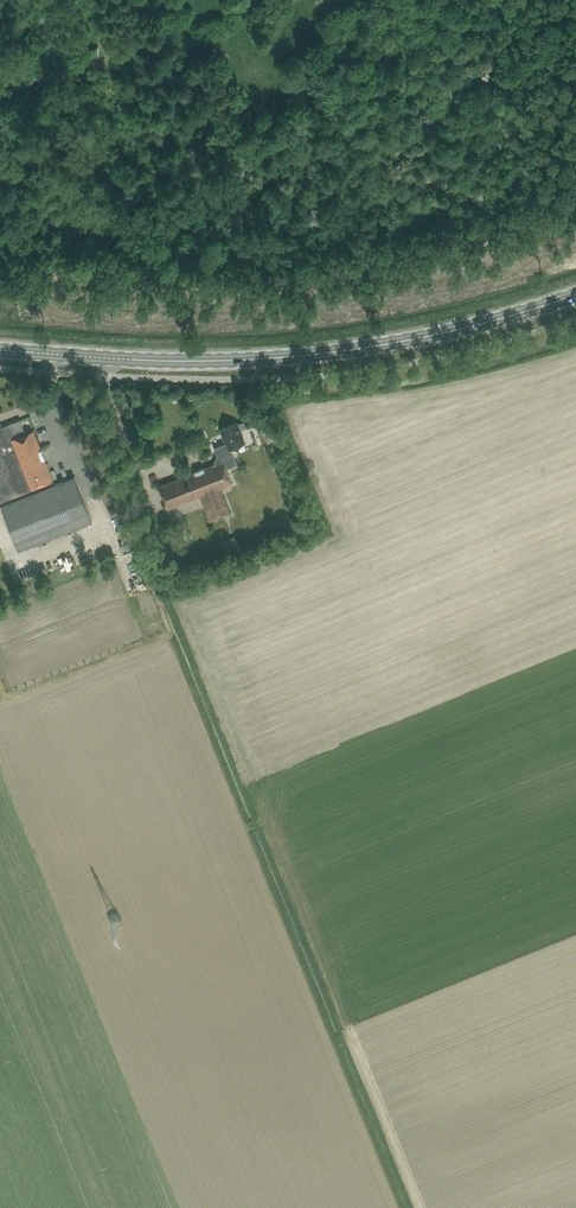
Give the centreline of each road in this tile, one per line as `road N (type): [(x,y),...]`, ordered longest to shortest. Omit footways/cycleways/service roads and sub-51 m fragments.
road 1 (secondary): [(575,295),(437,335),(289,357),(150,361),(0,350)]

